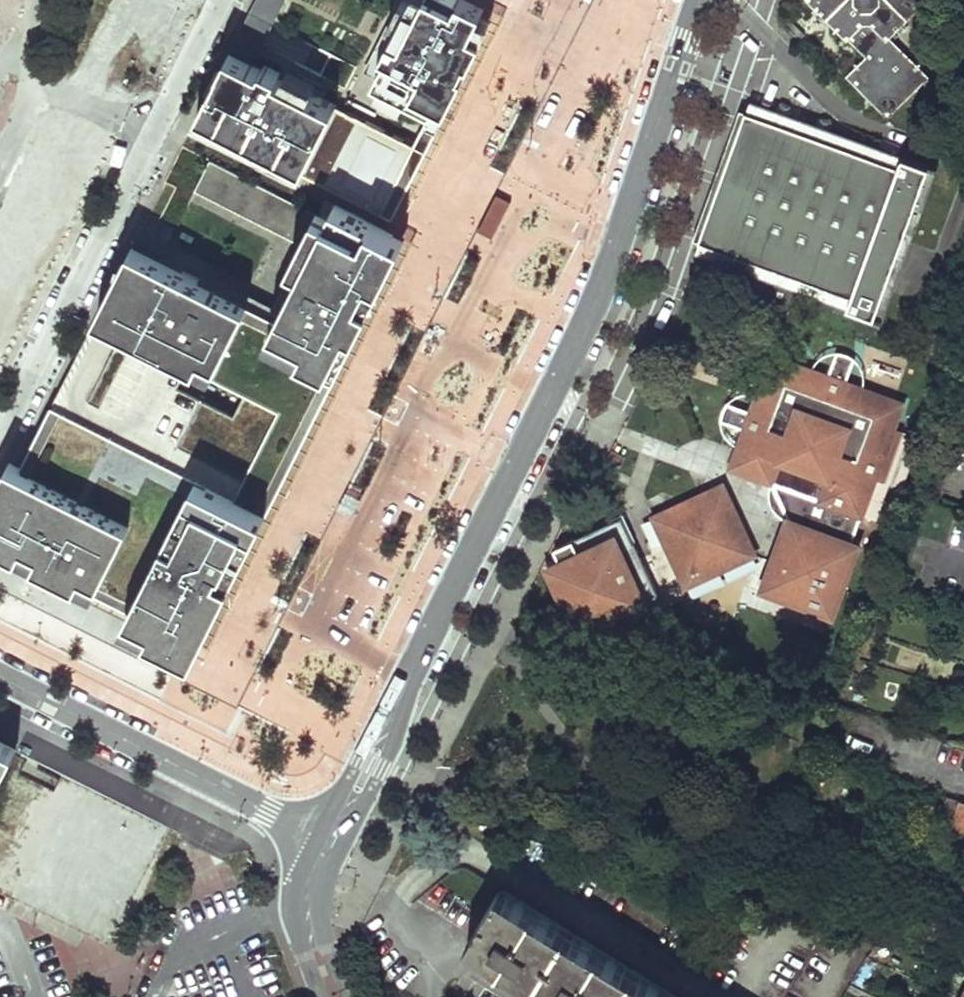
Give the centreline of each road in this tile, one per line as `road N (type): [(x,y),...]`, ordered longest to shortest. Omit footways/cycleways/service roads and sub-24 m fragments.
road 1 (residential): [(327,843),(580,332)]
road 2 (residential): [(699,0),(580,332)]
road 3 (residential): [(0,437),(148,133)]
road 4 (residential): [(0,678),(265,812)]
road 5 (residential): [(148,133),(218,0)]
road 6 (residential): [(148,133),(27,76)]

